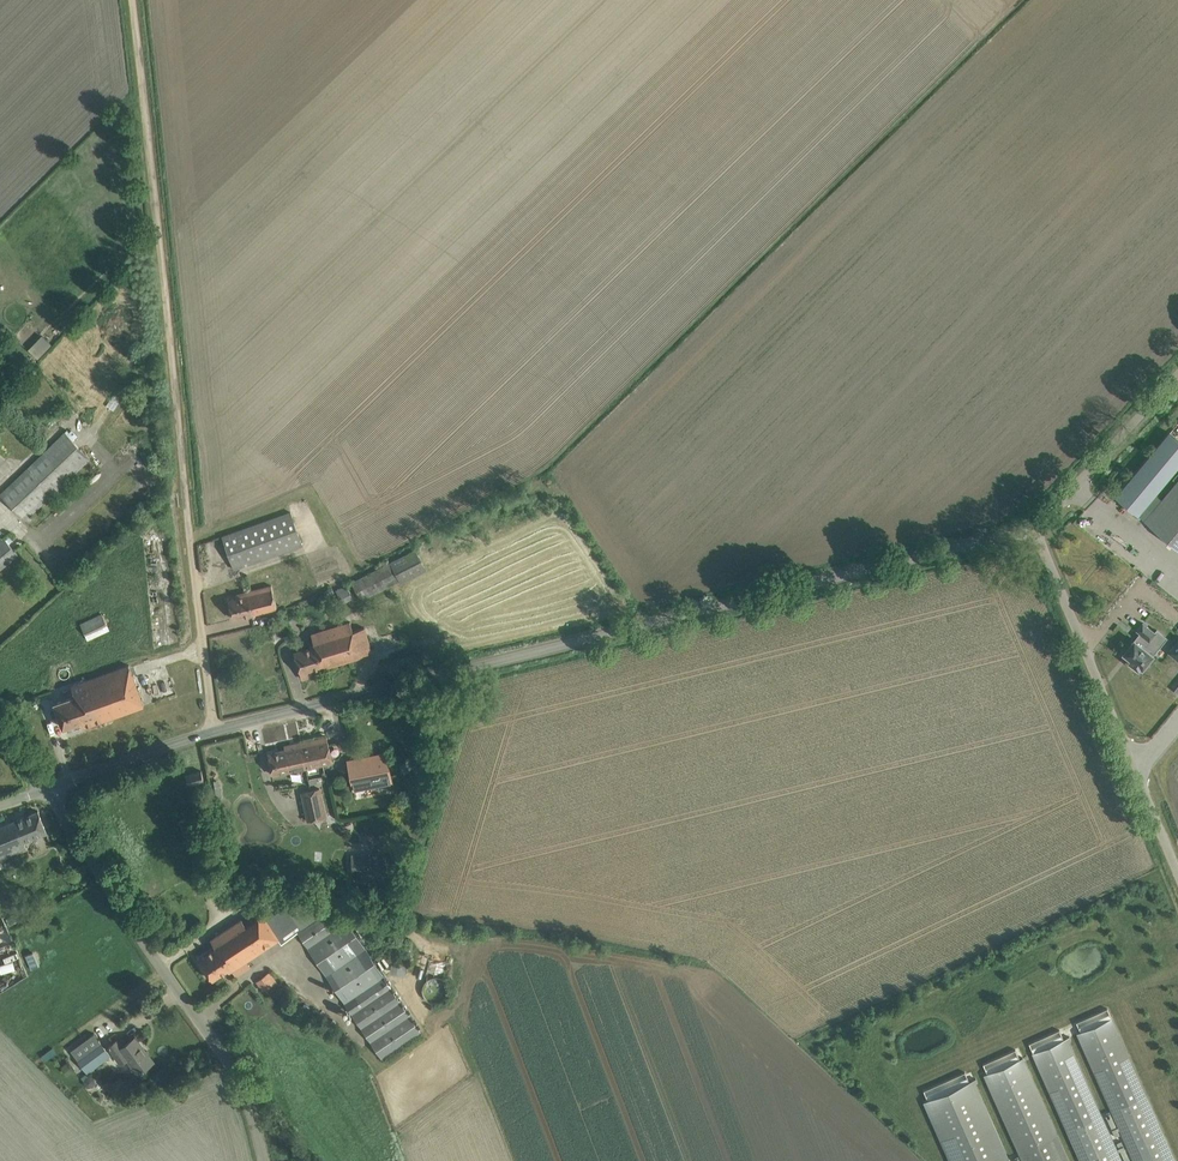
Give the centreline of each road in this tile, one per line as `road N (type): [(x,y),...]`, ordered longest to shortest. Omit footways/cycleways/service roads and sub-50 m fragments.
road 1 (unclassified): [(213,729),(1034,529)]
road 2 (track): [(132,0),(189,530)]
road 3 (unclassified): [(264,1160),(223,1054),(46,790)]
road 4 (unclassified): [(1177,874),(1034,529)]
road 5 (unclassified): [(1034,529),(1177,373)]
road 6 (unclassified): [(189,530),(213,729)]
road 7 (unclassified): [(46,790),(213,729)]

